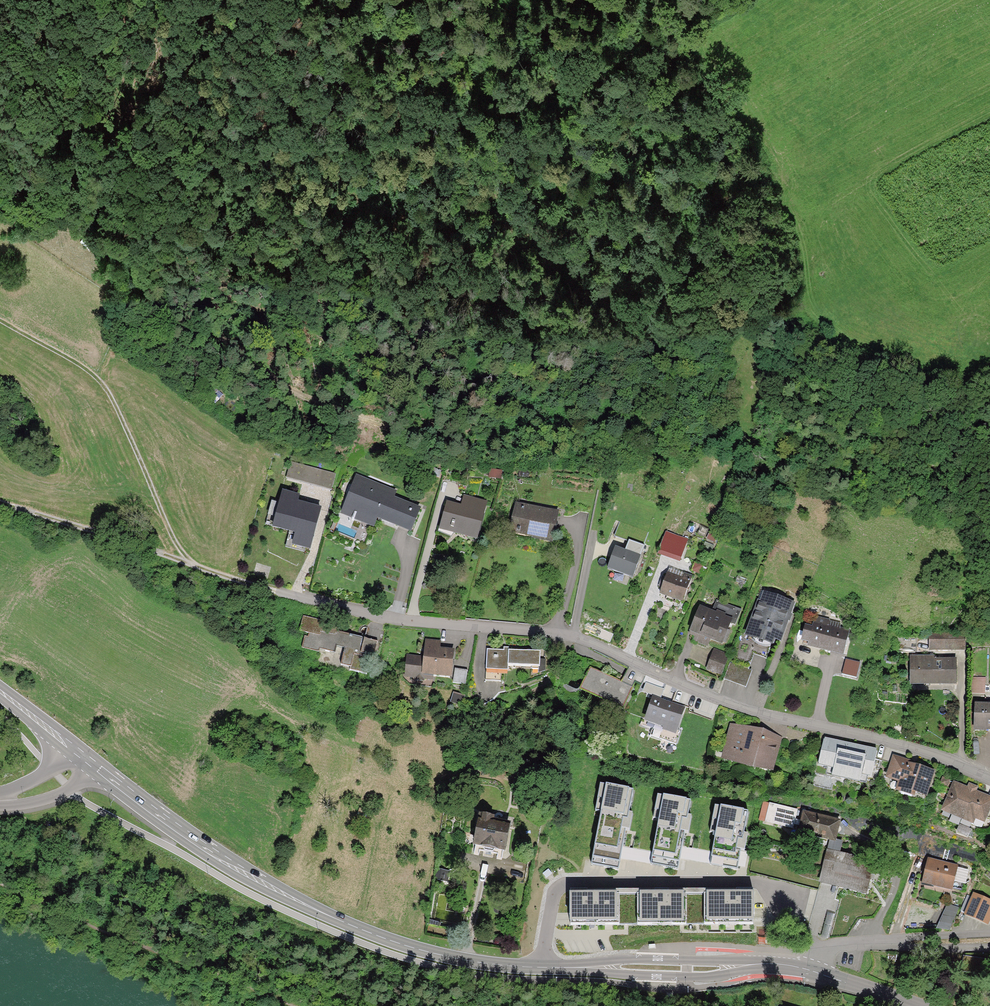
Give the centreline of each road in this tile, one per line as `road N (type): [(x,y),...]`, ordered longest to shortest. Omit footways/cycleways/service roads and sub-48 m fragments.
road 1 (residential): [(989,779),(883,742),(746,709),(575,635),(394,619),(272,590)]
road 2 (secondary): [(585,967),(466,960),(351,926),(243,872),(91,762)]
road 3 (track): [(237,0),(381,144),(481,120),(619,0)]
road 4 (track): [(288,1005),(0,883)]
road 5 (track): [(0,320),(88,370),(104,388),(182,558)]
road 6 (track): [(0,177),(152,294)]
road 7 (track): [(182,558),(0,502)]
road 8 (secondary): [(585,967),(712,977),(769,965)]
road 9 (secondary): [(769,965),(623,959),(585,967)]

